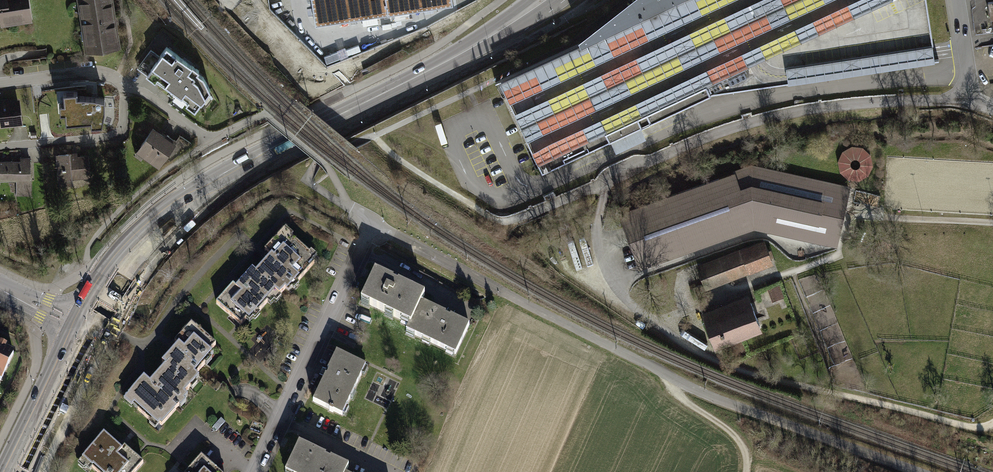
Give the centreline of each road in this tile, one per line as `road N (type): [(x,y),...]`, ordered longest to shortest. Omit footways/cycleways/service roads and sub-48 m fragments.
road 1 (unclassified): [(379,232),(721,400),(919,471)]
road 2 (secondary): [(174,210),(237,166),(489,38)]
road 3 (residential): [(256,471),(368,238),(379,232)]
road 4 (track): [(374,135),(499,223),(605,189)]
road 5 (track): [(730,366),(974,429)]
road 6 (secondary): [(72,320),(0,469)]
road 7 (residential): [(0,147),(114,135),(125,125),(124,91)]
road 8 (secondary): [(25,471),(96,330)]
road 9 (secondary): [(174,210),(142,225),(117,252),(72,320)]
road 10 (secondary): [(96,330),(174,210)]
road 11 (track): [(669,375),(673,393),(741,443),(747,471)]
road 12 (residential): [(124,91),(98,72),(0,85)]

